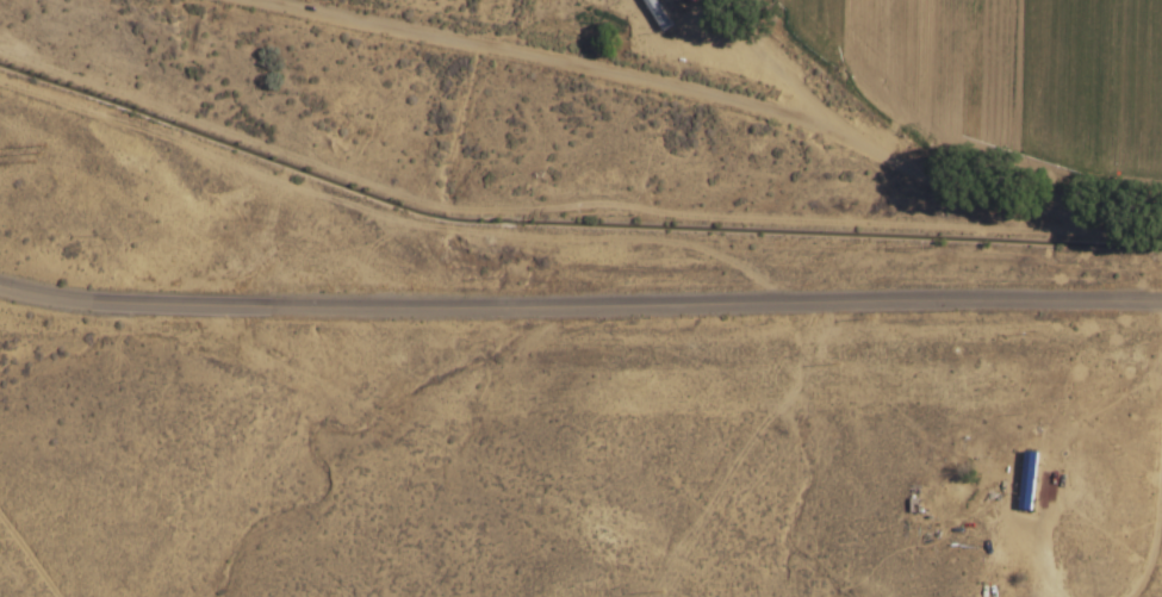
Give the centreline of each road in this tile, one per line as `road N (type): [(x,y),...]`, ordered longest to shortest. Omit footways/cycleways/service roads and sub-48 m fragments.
road 1 (tertiary): [(1161,298),(634,305),(68,298),(0,287)]
road 2 (tertiary): [(284,0),(868,124),(1029,207),(1161,216)]
road 3 (track): [(0,475),(107,596)]

